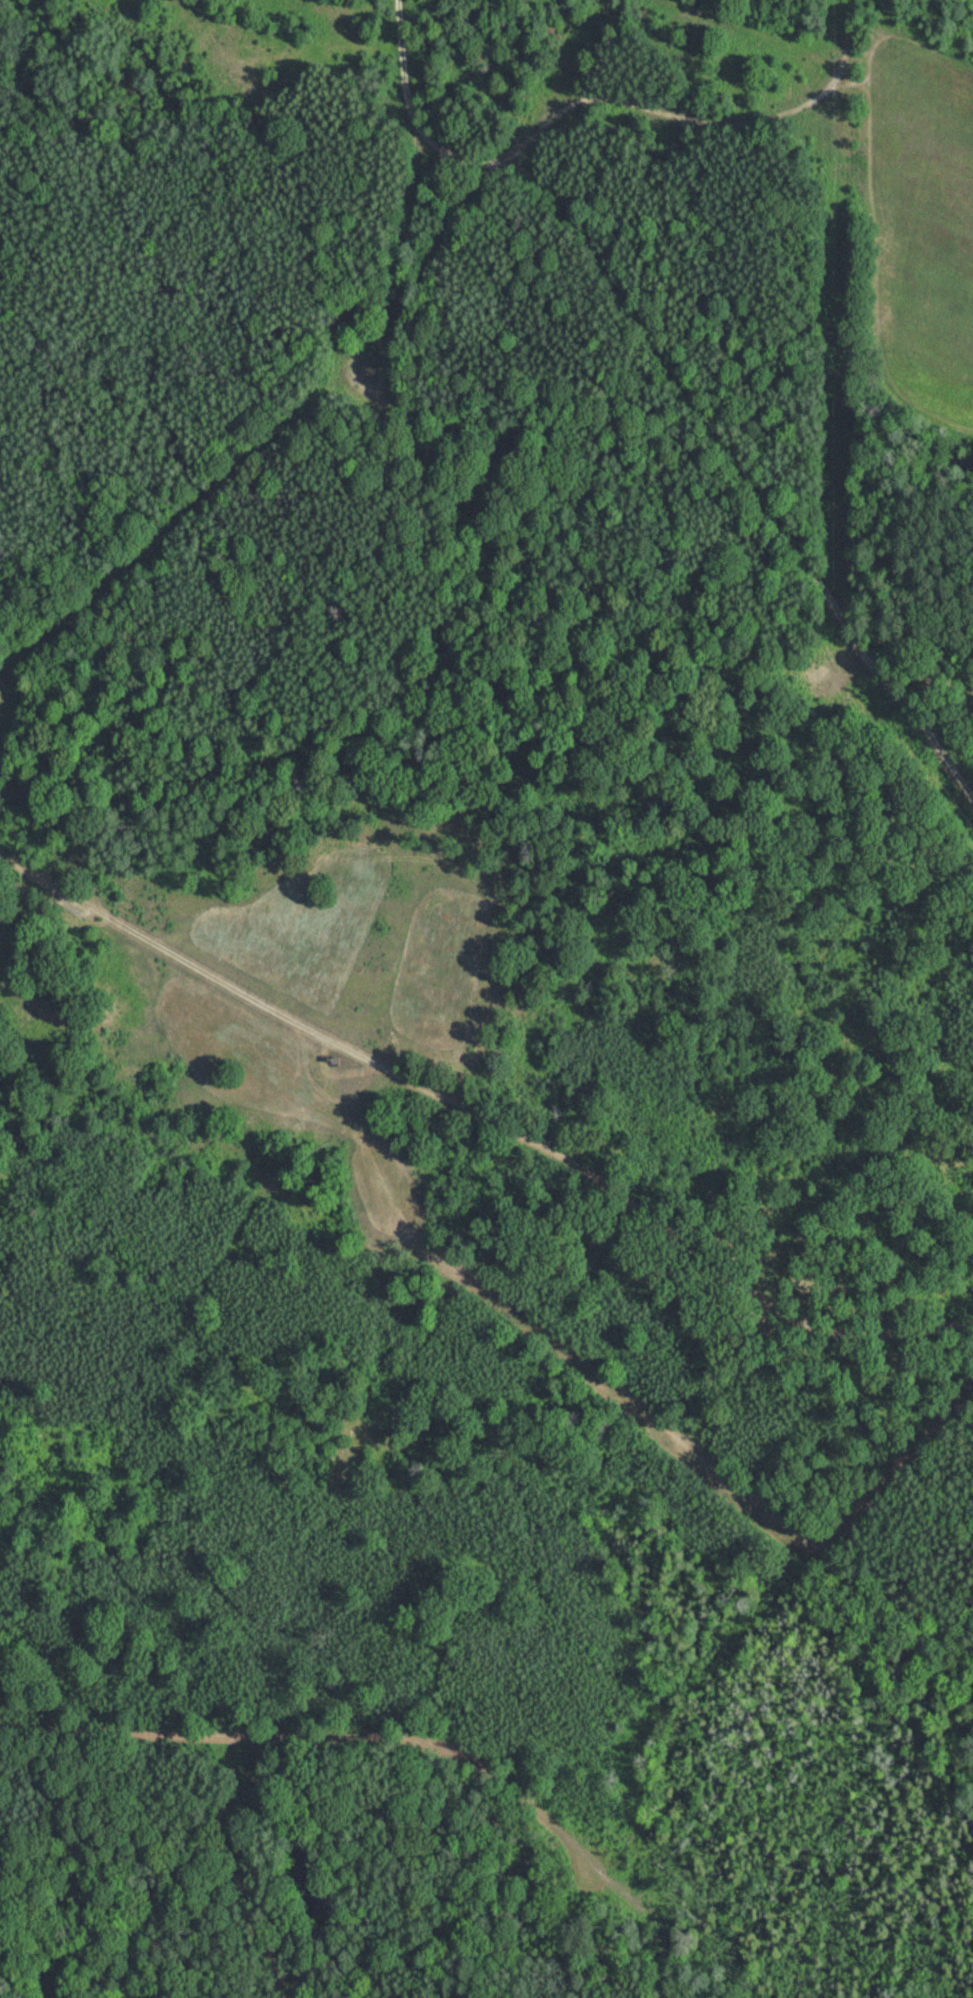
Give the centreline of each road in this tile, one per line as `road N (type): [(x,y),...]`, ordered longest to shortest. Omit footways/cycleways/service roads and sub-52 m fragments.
road 1 (residential): [(972,863),(591,299),(411,119),(394,0)]
road 2 (residential): [(651,1922),(471,1844),(415,1799),(0,1736)]
road 3 (residential): [(847,0),(845,63),(783,131),(708,148),(596,140),(531,186),(520,233)]

